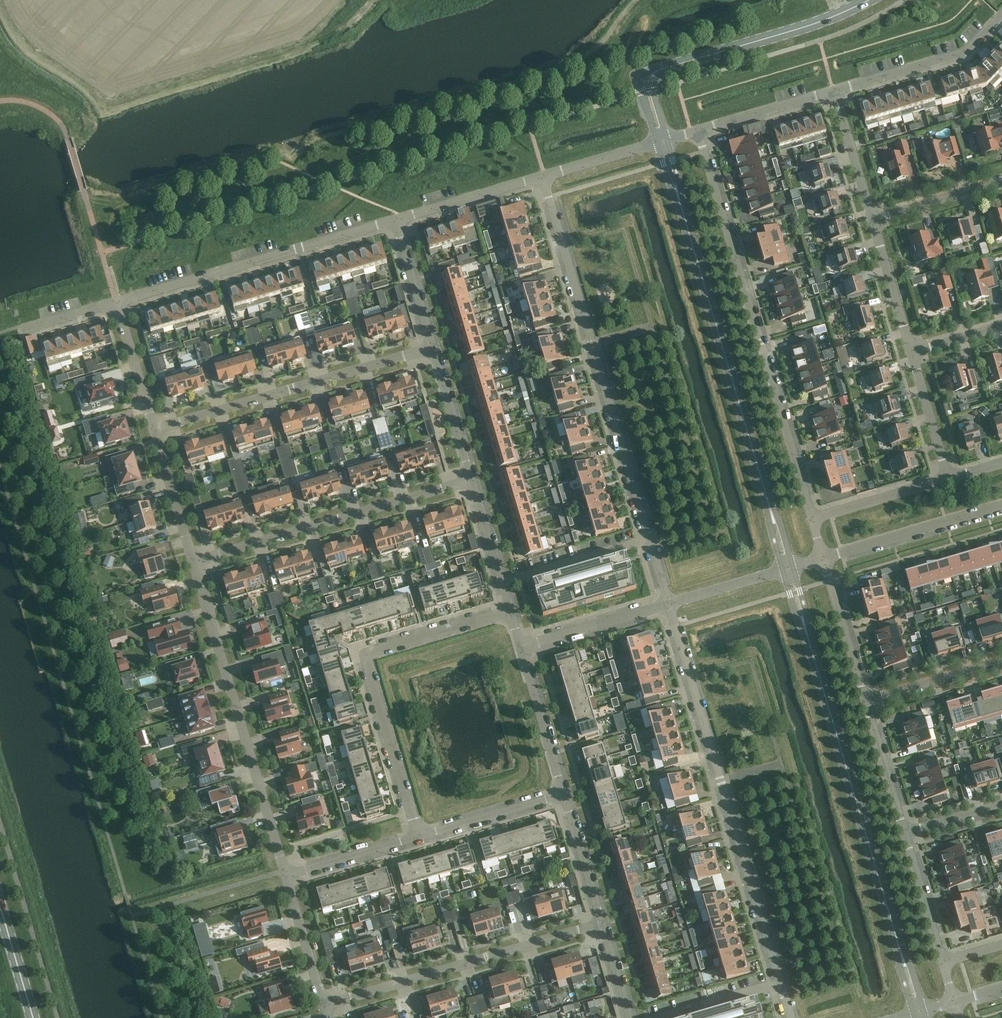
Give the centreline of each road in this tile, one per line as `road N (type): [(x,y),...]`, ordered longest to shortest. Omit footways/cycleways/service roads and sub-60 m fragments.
road 1 (tertiary): [(789,572),(919,1015)]
road 2 (residential): [(545,178),(670,606)]
road 3 (residential): [(670,606),(791,1017)]
road 4 (residential): [(813,518),(700,133)]
road 5 (tertiary): [(679,198),(789,572)]
road 6 (residential): [(419,836),(365,655),(511,614)]
road 7 (residential): [(193,562),(285,876)]
road 8 (residential): [(193,562),(472,482)]
road 9 (residential): [(154,429),(433,350)]
road 10 (residential): [(395,221),(117,302)]
road 11 (residential): [(328,1007),(602,923)]
road 12 (tertiary): [(652,74),(870,0)]
road 13 (residential): [(836,94),(964,57),(1001,20)]
road 14 (residential): [(825,561),(1001,508)]
road 15 (residential): [(545,178),(395,221)]
road 16 (residential): [(522,652),(670,606)]
road 17 (residential): [(419,836),(564,794)]
road 18 (residential): [(522,652),(564,794)]
road 19 (residential): [(867,702),(825,561)]
road 20 (residential): [(700,133),(836,94)]
road 21 (residential): [(813,518),(948,479)]
road 22 (residential): [(285,876),(419,836)]
road 23 (residential): [(867,702),(1001,662)]
road 24 (residential): [(154,429),(193,562)]
road 25 (residential): [(285,876),(328,1007)]
road 26 (residential): [(433,350),(472,482)]
road 27 (residential): [(906,834),(867,702)]
road 28 (residential): [(472,482),(511,614)]
road 29 (residential): [(911,353),(875,221)]
road 30 (residential): [(945,963),(906,834)]
road 31 (residential): [(564,794),(602,923)]
road 32 (residential): [(395,221),(433,350)]
road 33 (residential): [(875,221),(836,94)]
road 34 (residential): [(117,302),(154,429)]
road 35 (residential): [(948,479),(911,353)]
road 36 (residential): [(875,221),(1001,184)]
road 37 (residential): [(670,606),(789,572)]
road 38 (secondary): [(34,1017),(0,901)]

